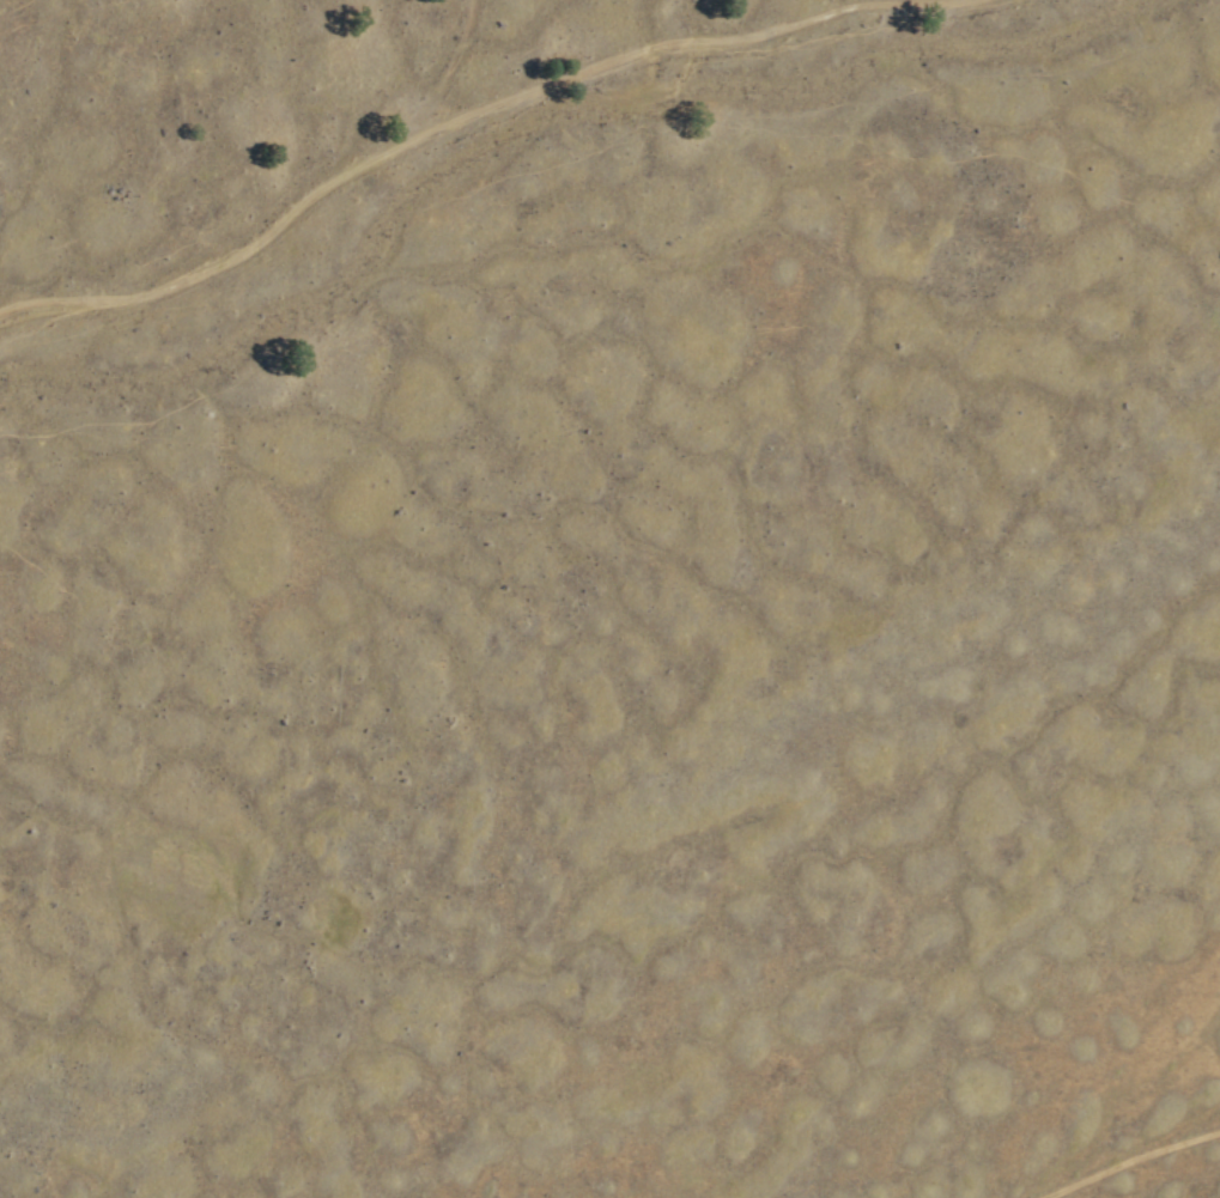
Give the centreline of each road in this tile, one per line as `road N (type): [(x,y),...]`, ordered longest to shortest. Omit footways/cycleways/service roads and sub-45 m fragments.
road 1 (track): [(0,313),(47,299),(165,290),(259,244),(363,162),(453,116),(630,50),(752,32),(869,0)]
road 2 (track): [(1037,1197),(1219,1129)]

